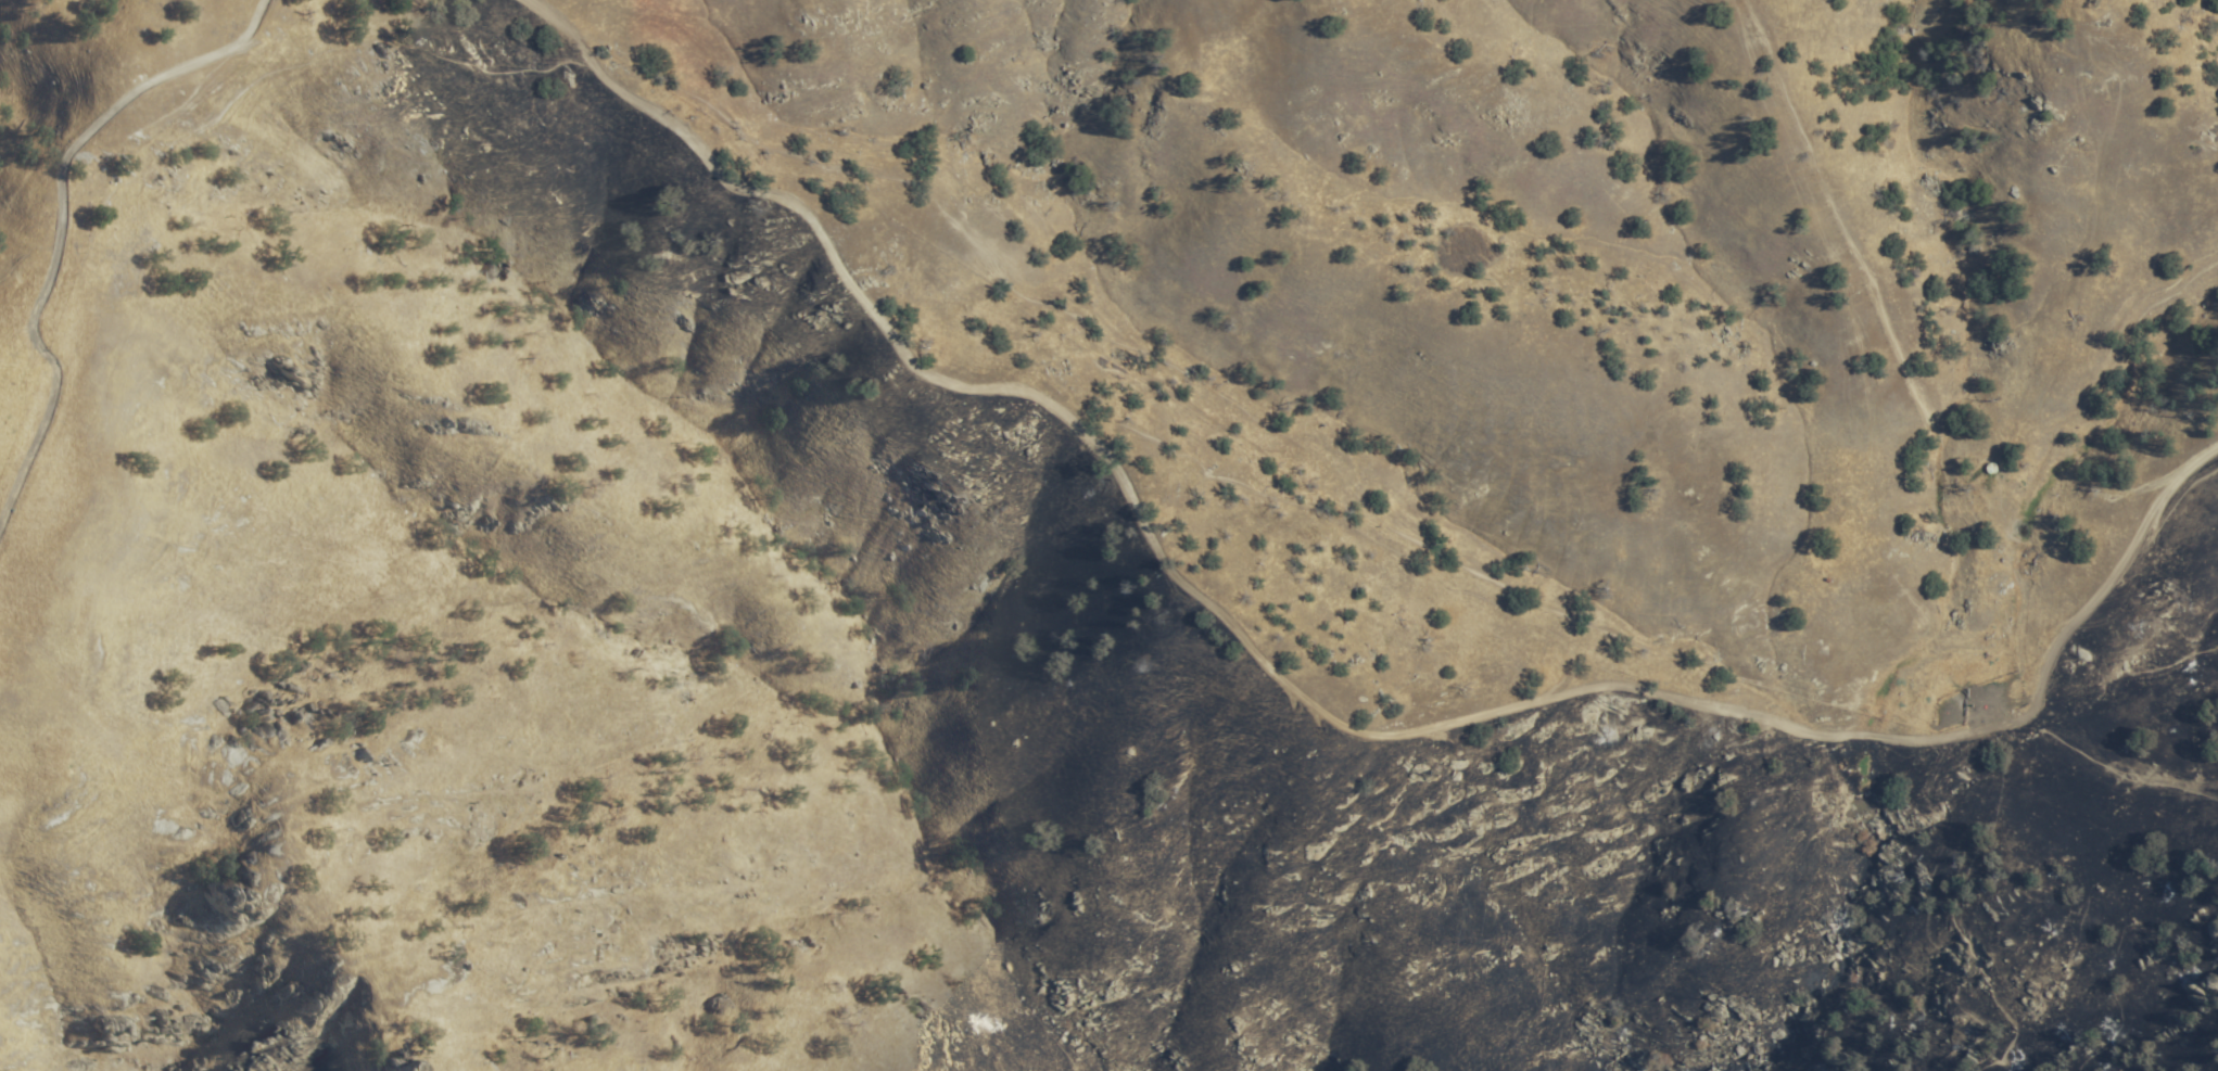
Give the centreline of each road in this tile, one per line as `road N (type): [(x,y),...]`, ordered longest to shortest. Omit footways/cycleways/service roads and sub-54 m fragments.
road 1 (track): [(2217,409),(2177,434),(2120,490),(2064,610),(2007,684),(1951,706)]

